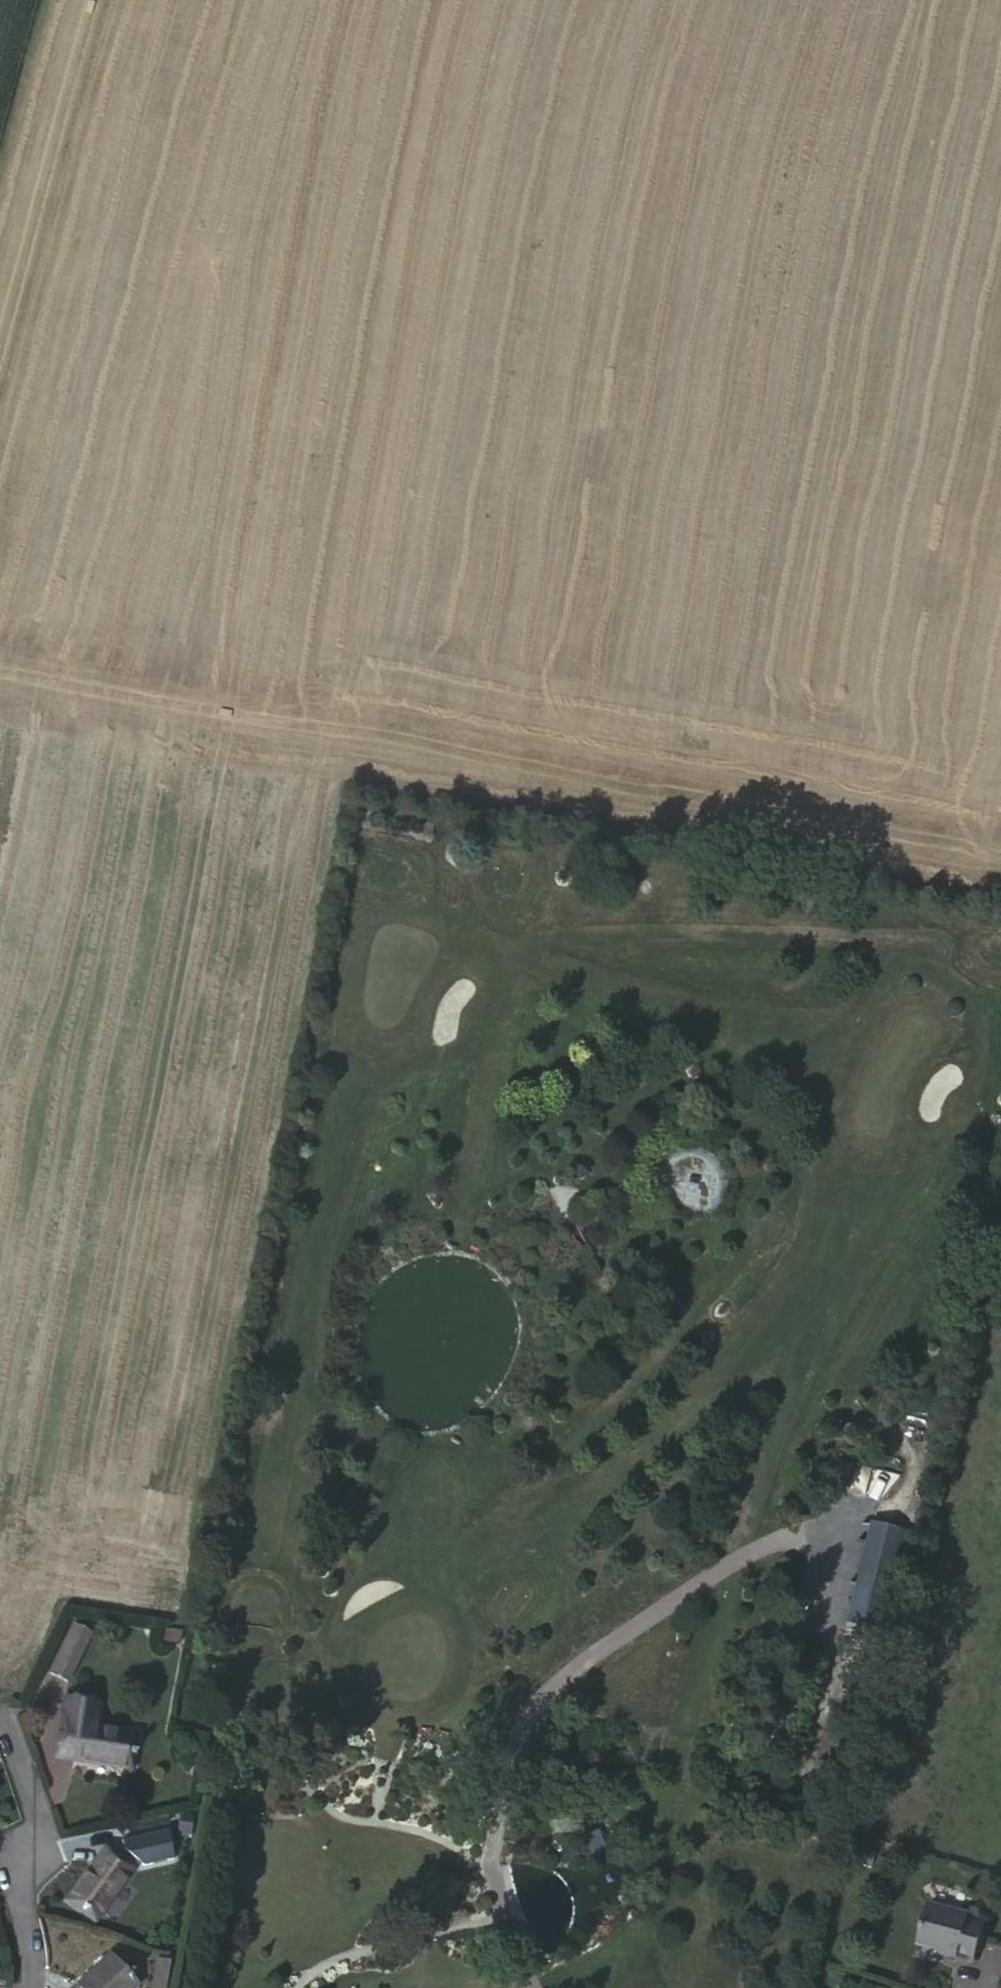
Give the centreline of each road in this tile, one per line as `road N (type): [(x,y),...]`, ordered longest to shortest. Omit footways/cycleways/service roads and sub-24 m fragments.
road 1 (residential): [(30,1987),(22,1896),(46,1828),(13,1715)]

